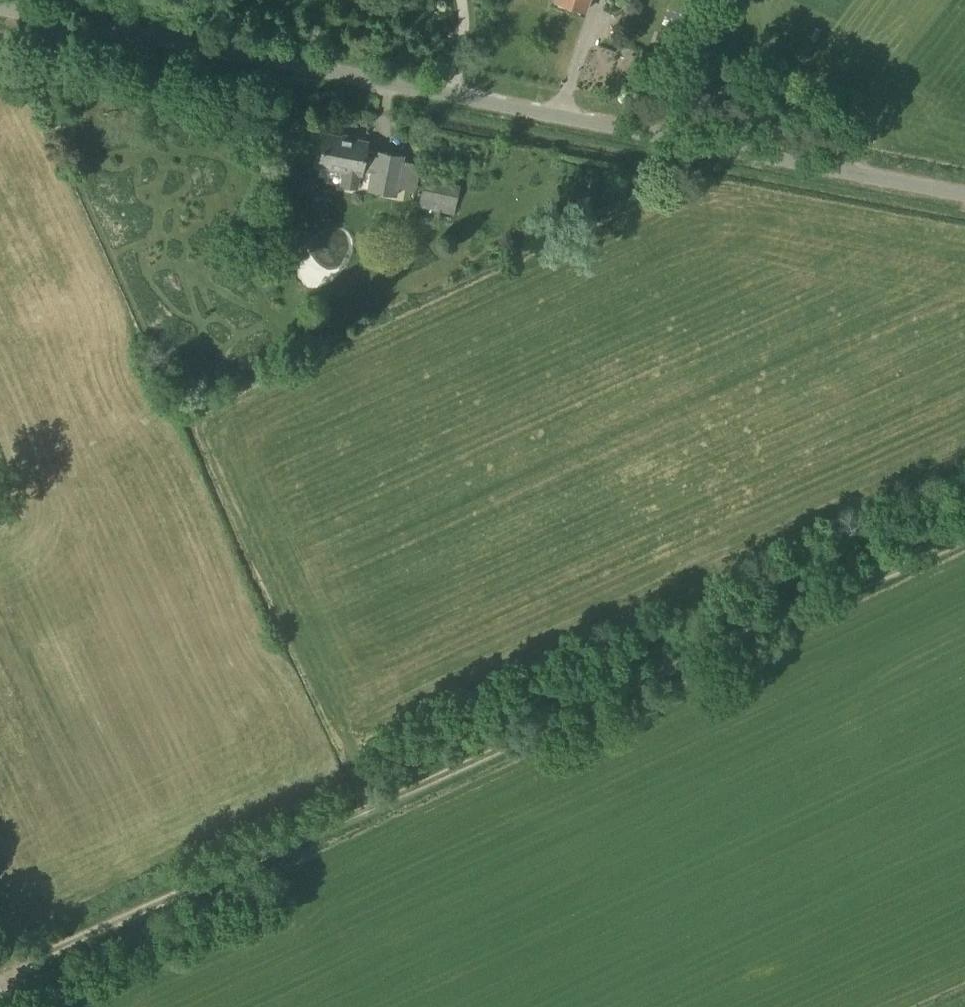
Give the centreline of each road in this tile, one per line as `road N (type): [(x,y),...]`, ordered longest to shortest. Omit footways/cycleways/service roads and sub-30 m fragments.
road 1 (track): [(964,537),(0,976)]
road 2 (unclassified): [(964,193),(0,6)]

